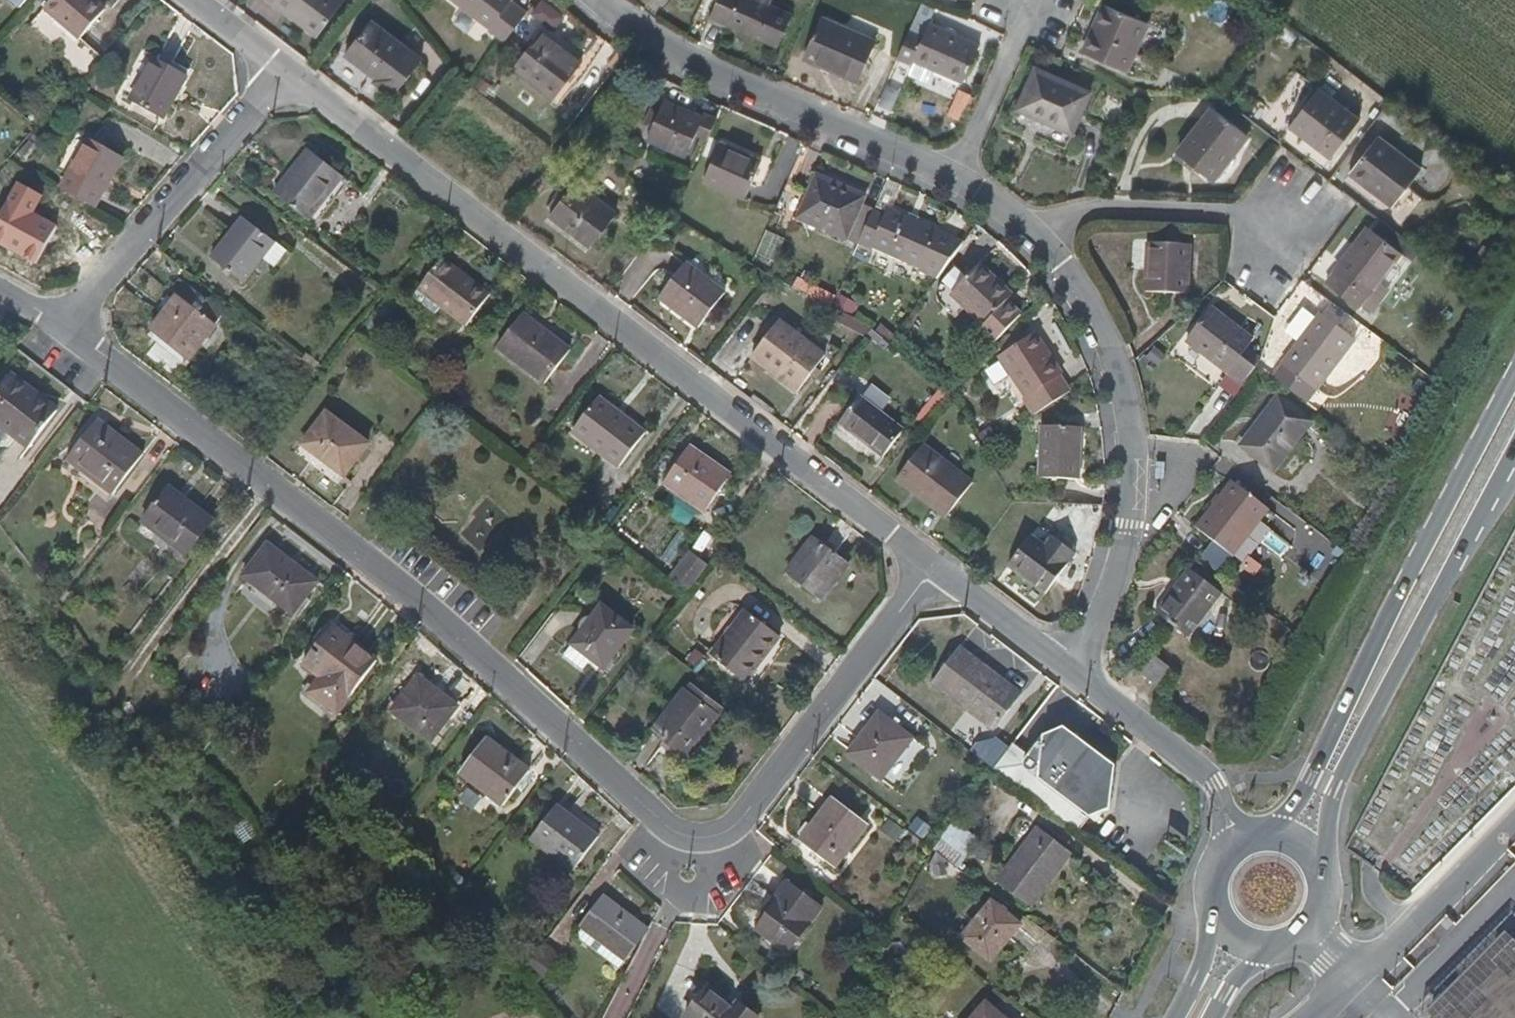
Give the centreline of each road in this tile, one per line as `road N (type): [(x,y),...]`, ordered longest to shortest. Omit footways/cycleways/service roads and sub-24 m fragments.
road 1 (residential): [(932,570),(736,828),(697,842),(662,830),(502,679),(60,325)]
road 2 (residential): [(279,71),(932,570)]
road 3 (primary): [(1514,371),(1304,789),(1269,829)]
road 4 (residential): [(1065,668),(1117,569),(1129,471),(1117,373),(1039,234)]
road 5 (primary): [(1323,865),(1335,787),(1514,447)]
road 6 (residential): [(955,176),(671,47),(599,0)]
road 7 (residential): [(60,325),(279,71)]
road 8 (residential): [(1039,234),(1088,210),(1231,213),(1278,231)]
road 9 (residential): [(1514,826),(1360,977)]
road 10 (residential): [(1218,795),(1206,773),(1065,668)]
road 11 (residential): [(955,176),(1031,0)]
road 12 (residential): [(1065,668),(932,570)]

